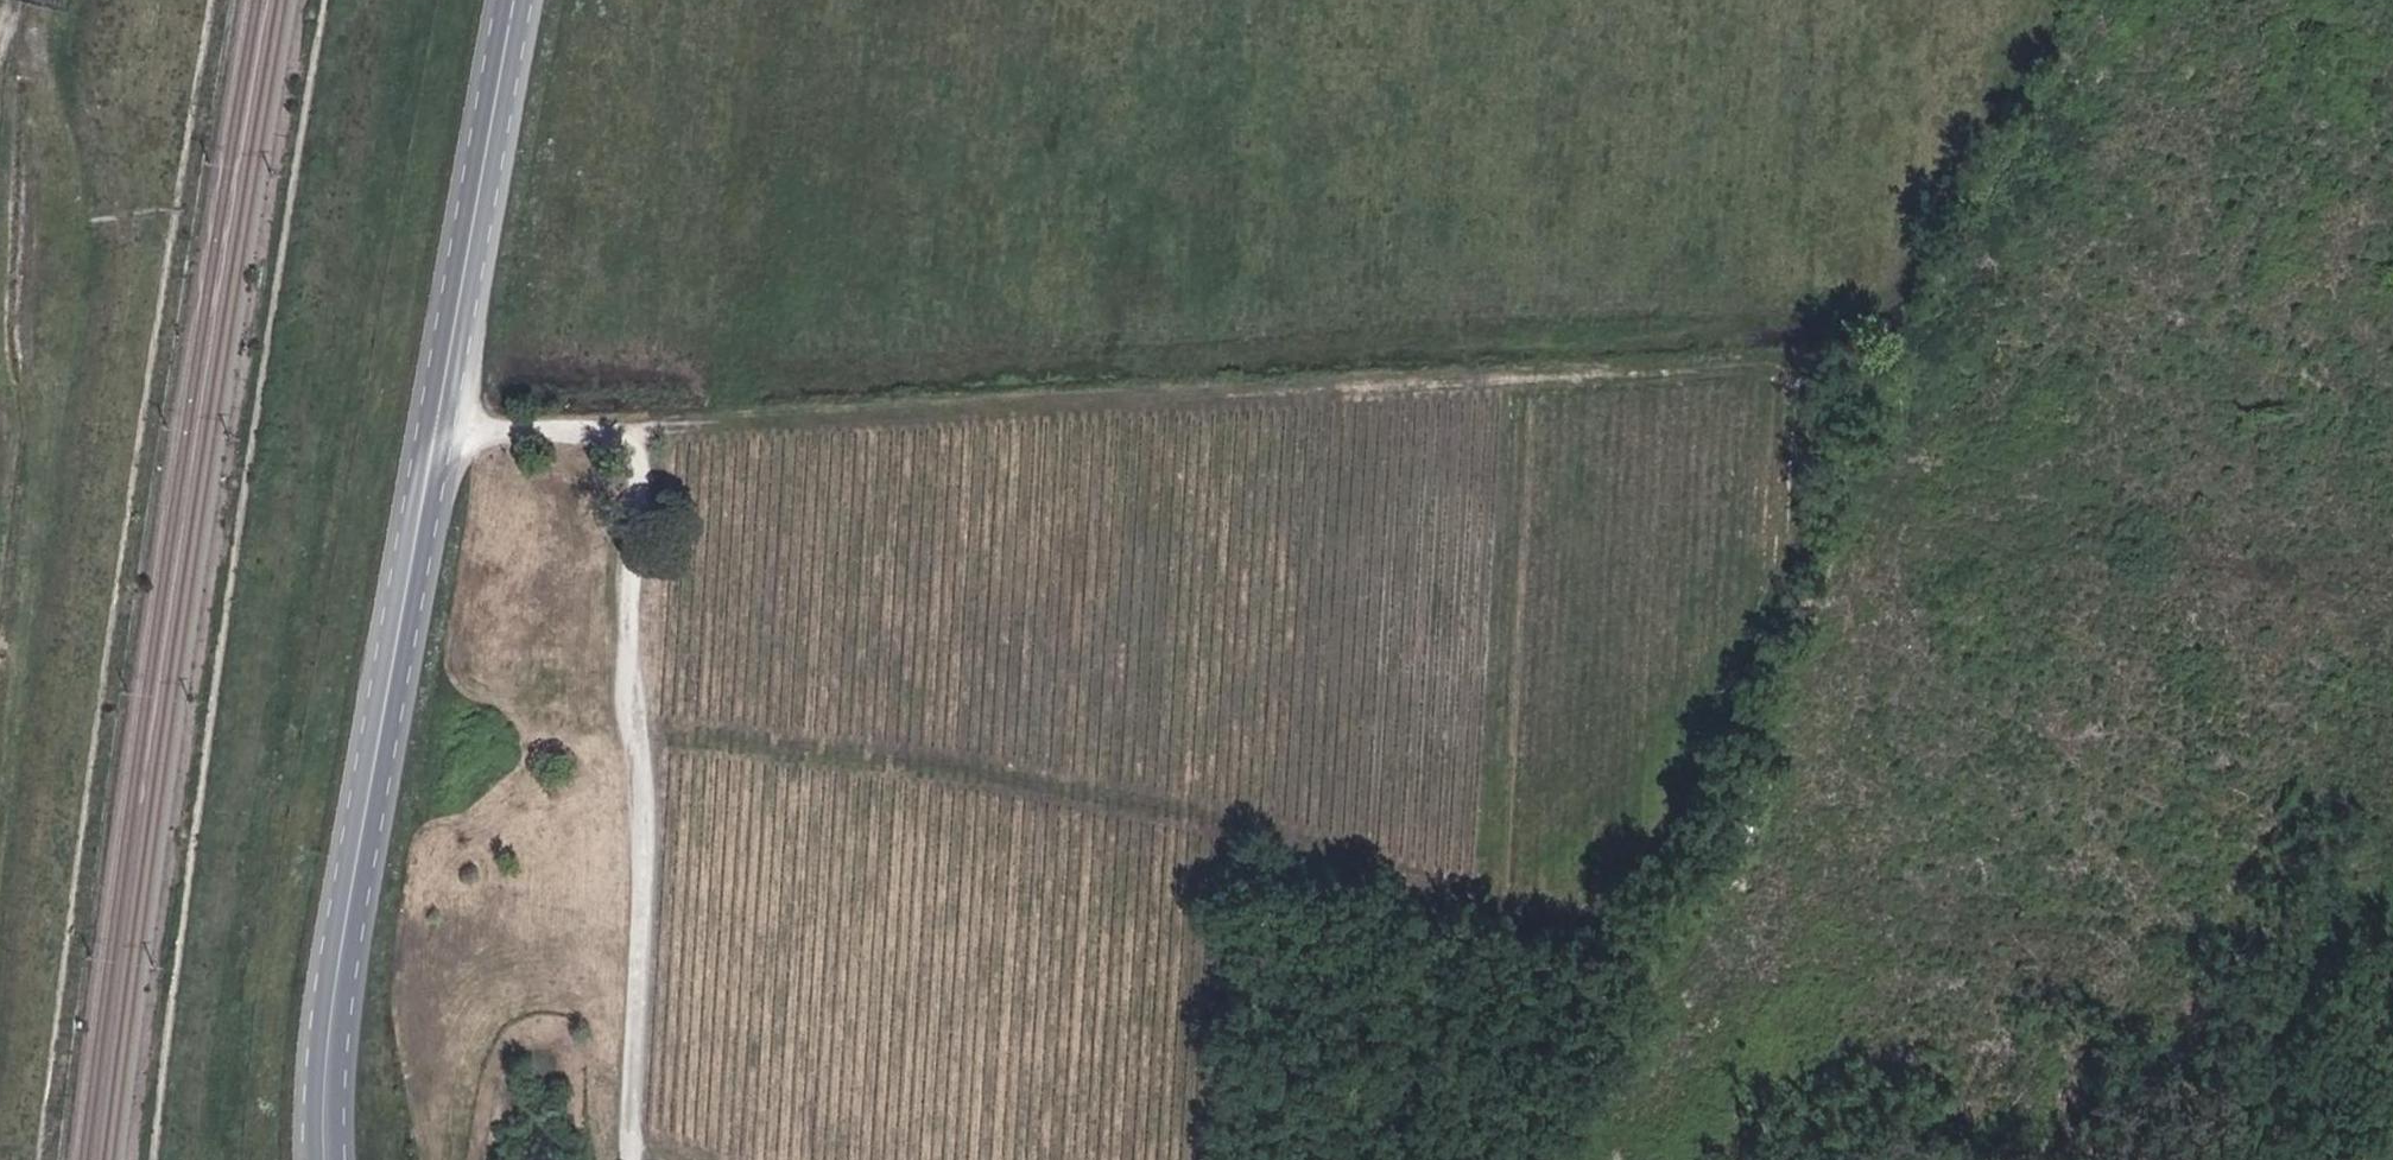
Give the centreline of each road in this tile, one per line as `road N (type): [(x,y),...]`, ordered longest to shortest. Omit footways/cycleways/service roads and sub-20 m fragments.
road 1 (tertiary): [(510,0),(338,960),(324,1159)]

